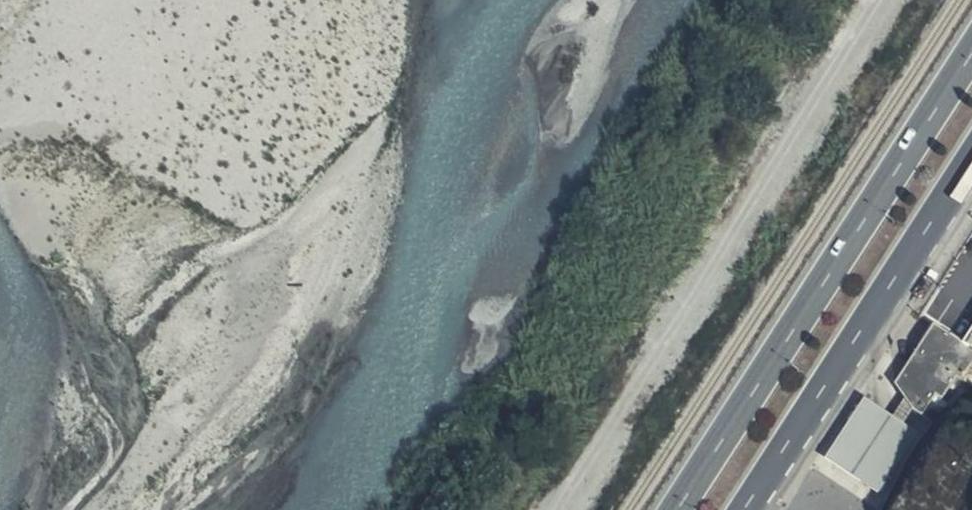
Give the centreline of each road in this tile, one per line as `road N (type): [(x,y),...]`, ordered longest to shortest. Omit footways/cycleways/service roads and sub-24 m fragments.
road 1 (track): [(896,0),(562,509)]
road 2 (primary): [(971,55),(677,509)]
road 3 (primary): [(747,509),(971,163)]

